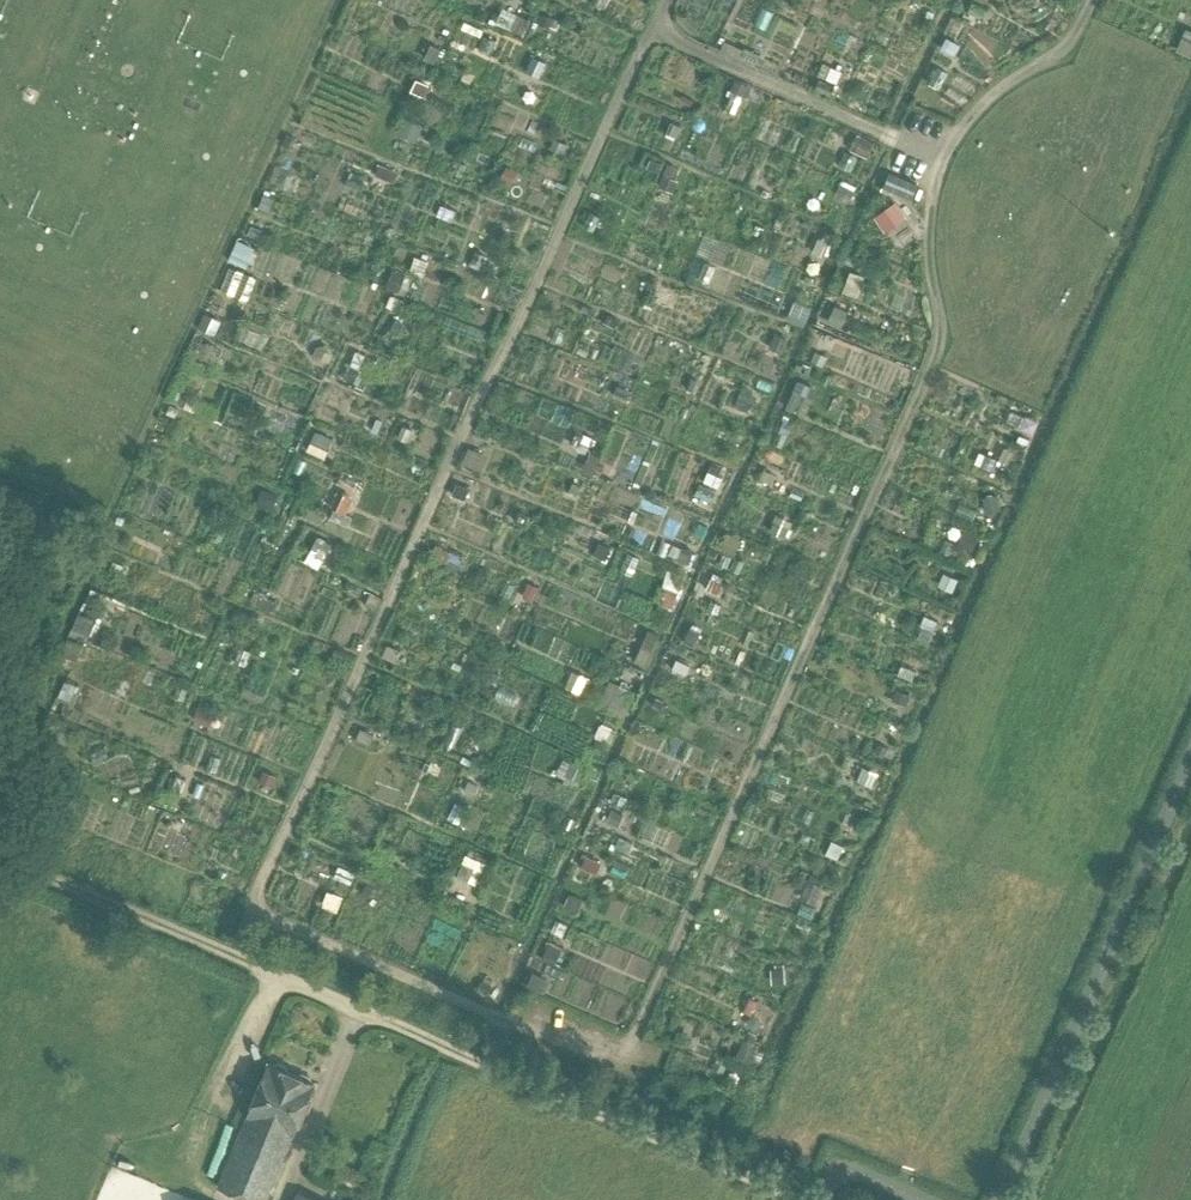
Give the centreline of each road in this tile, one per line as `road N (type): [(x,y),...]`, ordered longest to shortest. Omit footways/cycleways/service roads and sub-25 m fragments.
road 1 (track): [(1100,0),(1086,33),(986,105),(944,156),(934,189),(944,332),(936,369),(631,1062),(253,918),(670,0)]
road 2 (track): [(830,1199),(0,865)]
road 3 (track): [(944,156),(656,31)]

